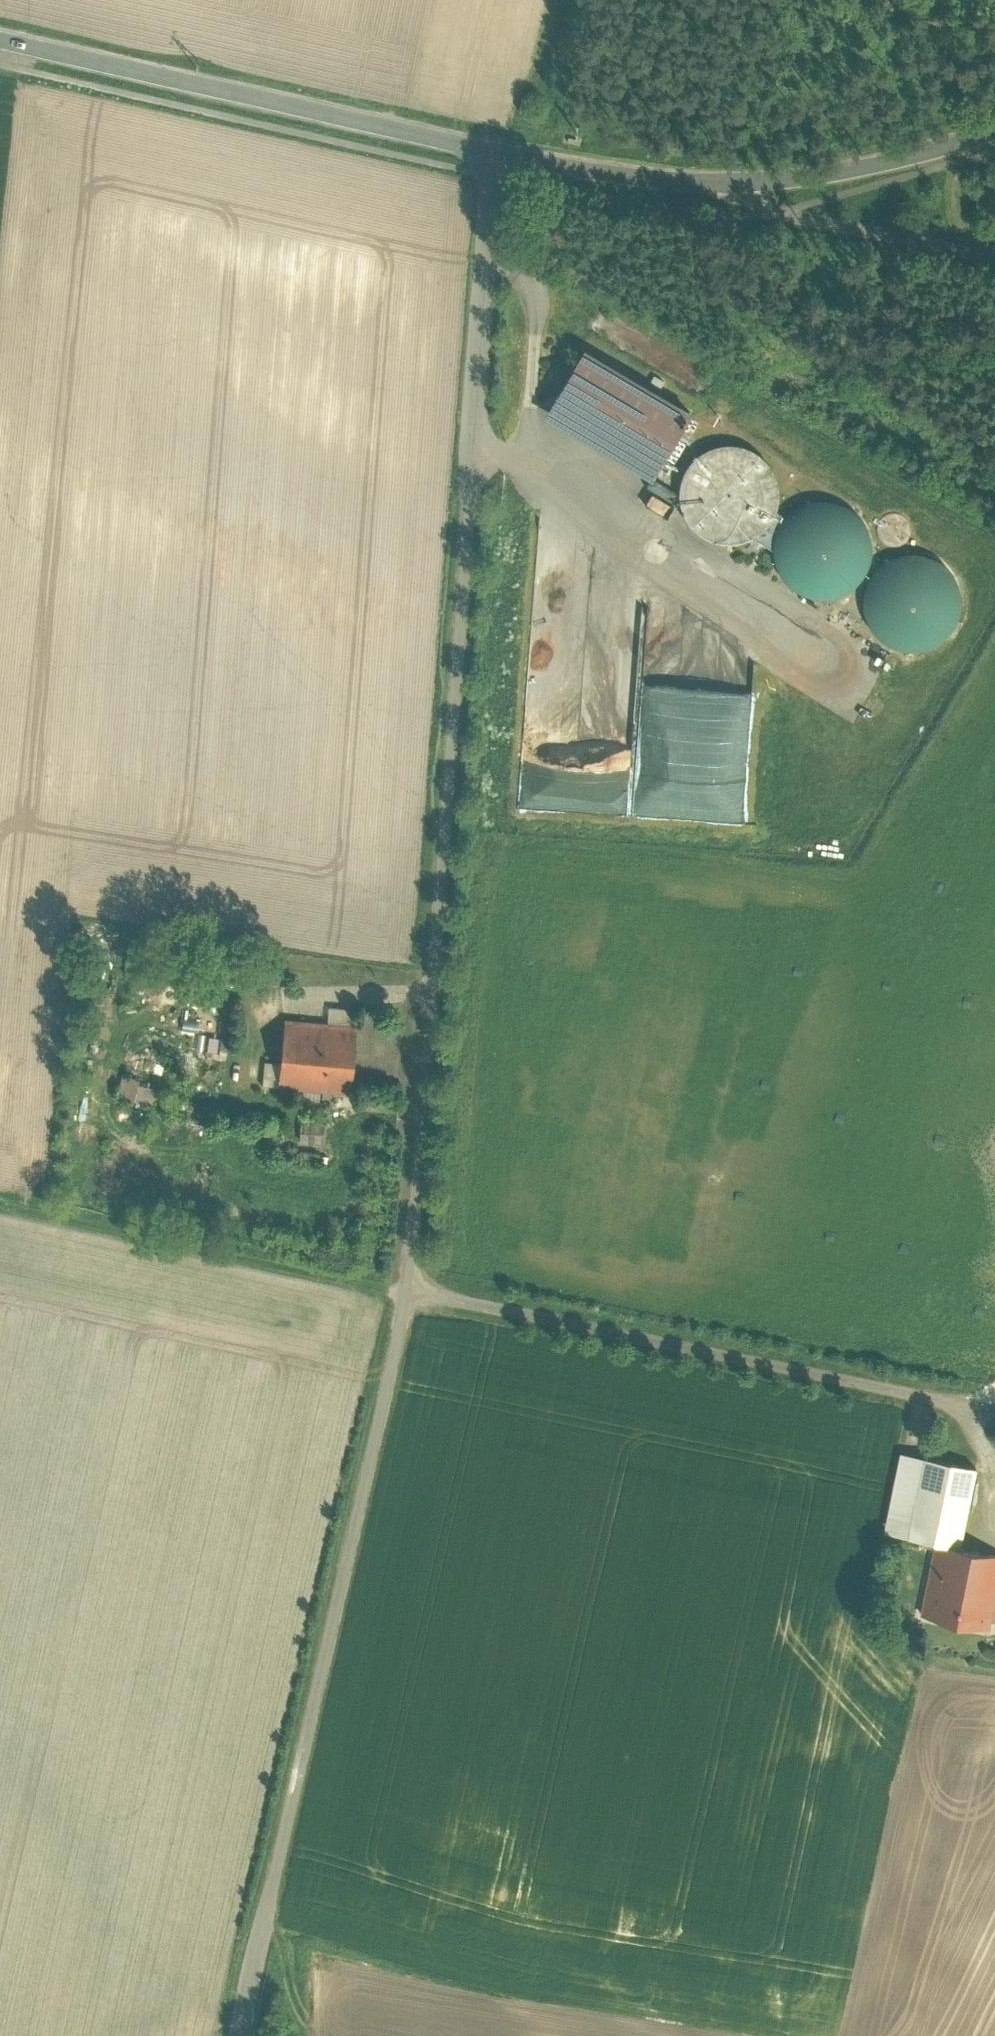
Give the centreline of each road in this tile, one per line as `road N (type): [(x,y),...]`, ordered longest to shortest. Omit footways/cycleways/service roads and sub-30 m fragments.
road 1 (unclassified): [(489,151),(474,451),(406,1281)]
road 2 (unclassified): [(406,1281),(238,2035)]
road 3 (unclassified): [(406,1281),(994,1403)]
road 4 (tertiary): [(489,151),(716,180),(813,171),(994,126)]
road 5 (tertiary): [(0,40),(489,151)]

